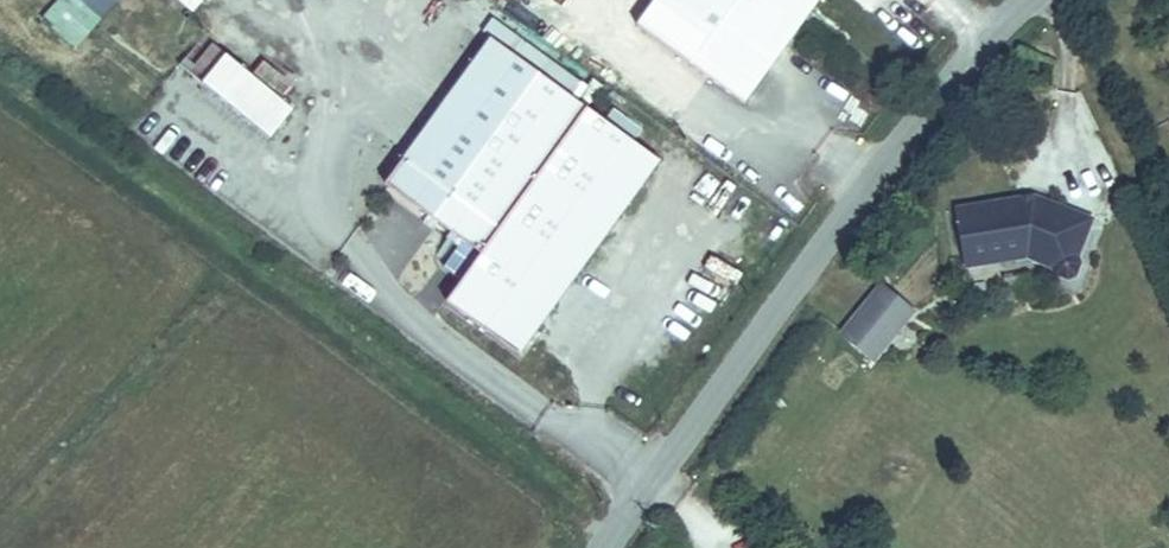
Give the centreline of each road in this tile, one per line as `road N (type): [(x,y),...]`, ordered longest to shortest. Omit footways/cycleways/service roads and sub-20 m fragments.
road 1 (track): [(611,541),(0,97)]
road 2 (tertiary): [(605,547),(872,181),(1029,0)]

